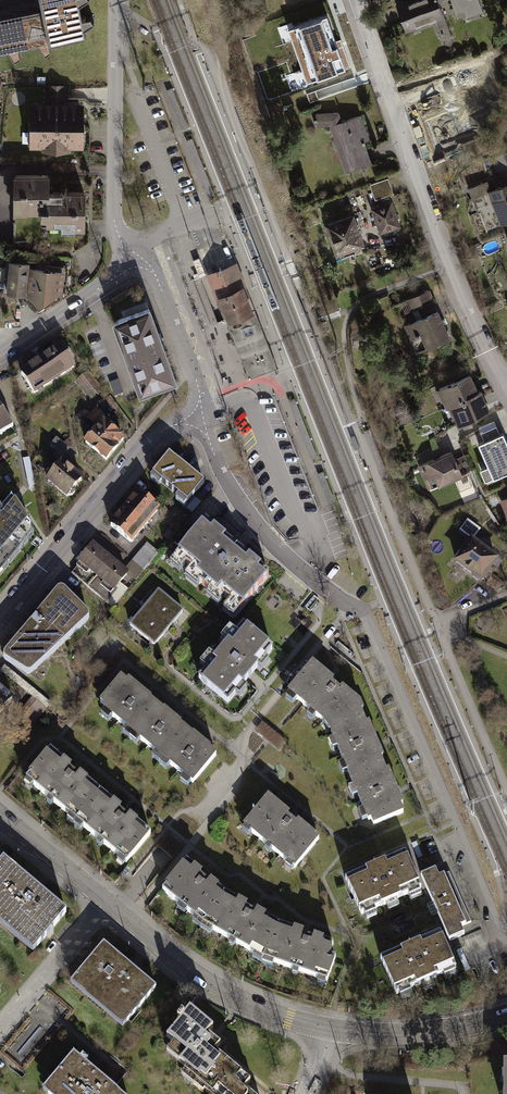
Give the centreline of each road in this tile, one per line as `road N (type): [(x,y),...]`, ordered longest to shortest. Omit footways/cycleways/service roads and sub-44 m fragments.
road 1 (residential): [(357,0),(452,265),(506,382)]
road 2 (tertiary): [(0,622),(160,434),(198,416)]
road 3 (residential): [(198,416),(255,529),(371,622)]
road 4 (residential): [(147,258),(114,218),(117,0)]
road 5 (tertiary): [(331,1030),(289,1020),(198,977),(108,905)]
road 6 (tertiary): [(506,1013),(412,1035),(331,1030)]
road 7 (residential): [(0,355),(147,258)]
road 8 (residential): [(108,905),(0,1038)]
road 9 (unclassified): [(198,416),(198,386),(147,258)]
road 10 (tertiary): [(108,905),(0,818)]

